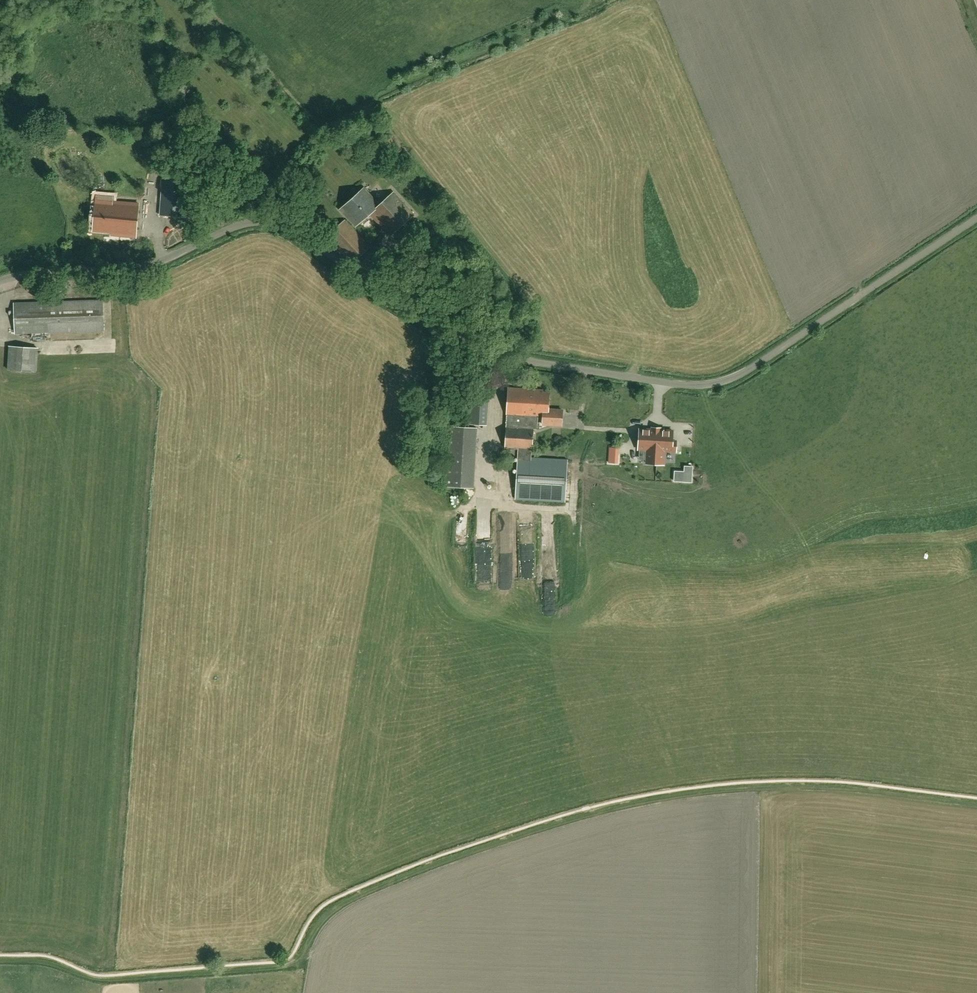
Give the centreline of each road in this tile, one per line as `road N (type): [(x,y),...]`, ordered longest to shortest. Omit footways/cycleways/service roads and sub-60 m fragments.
road 1 (unclassified): [(0,280),(148,265),(230,226),(279,216),(400,298),(503,351),(702,380),(737,375),(976,221)]
road 2 (track): [(0,962),(40,962),(102,983),(292,967),(312,930),(357,894),(588,818),(701,793),(837,788),(976,805)]

